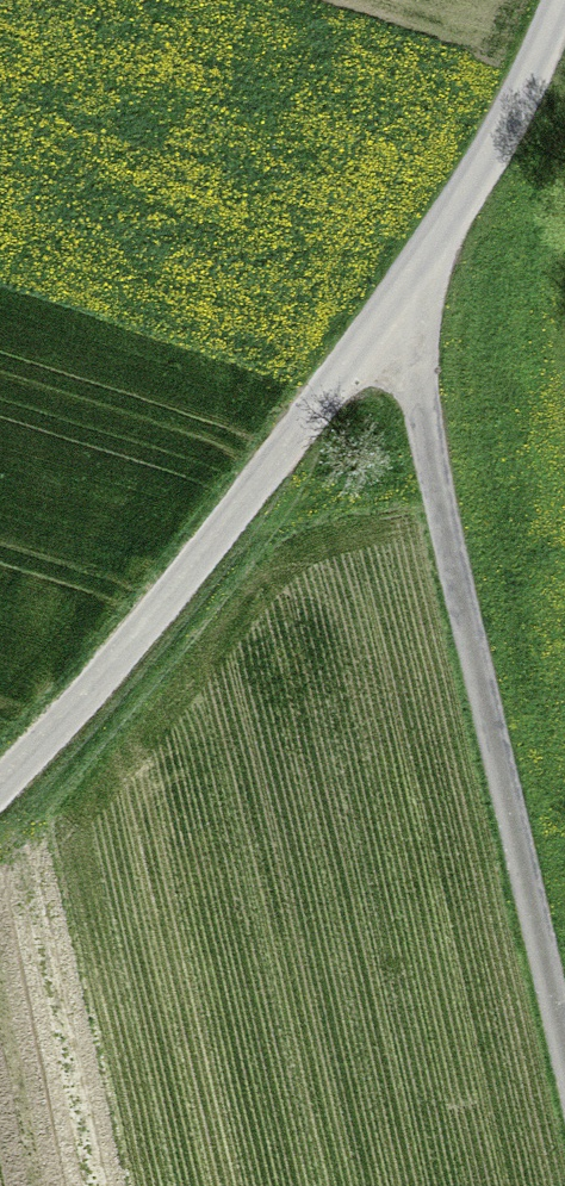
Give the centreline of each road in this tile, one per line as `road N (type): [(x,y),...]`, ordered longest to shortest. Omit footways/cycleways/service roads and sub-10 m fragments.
road 1 (unclassified): [(564,1045),(425,424),(415,367),(417,269)]
road 2 (unclassified): [(0,787),(228,520),(417,269)]
road 3 (unclassified): [(417,269),(526,89),(564,0)]

